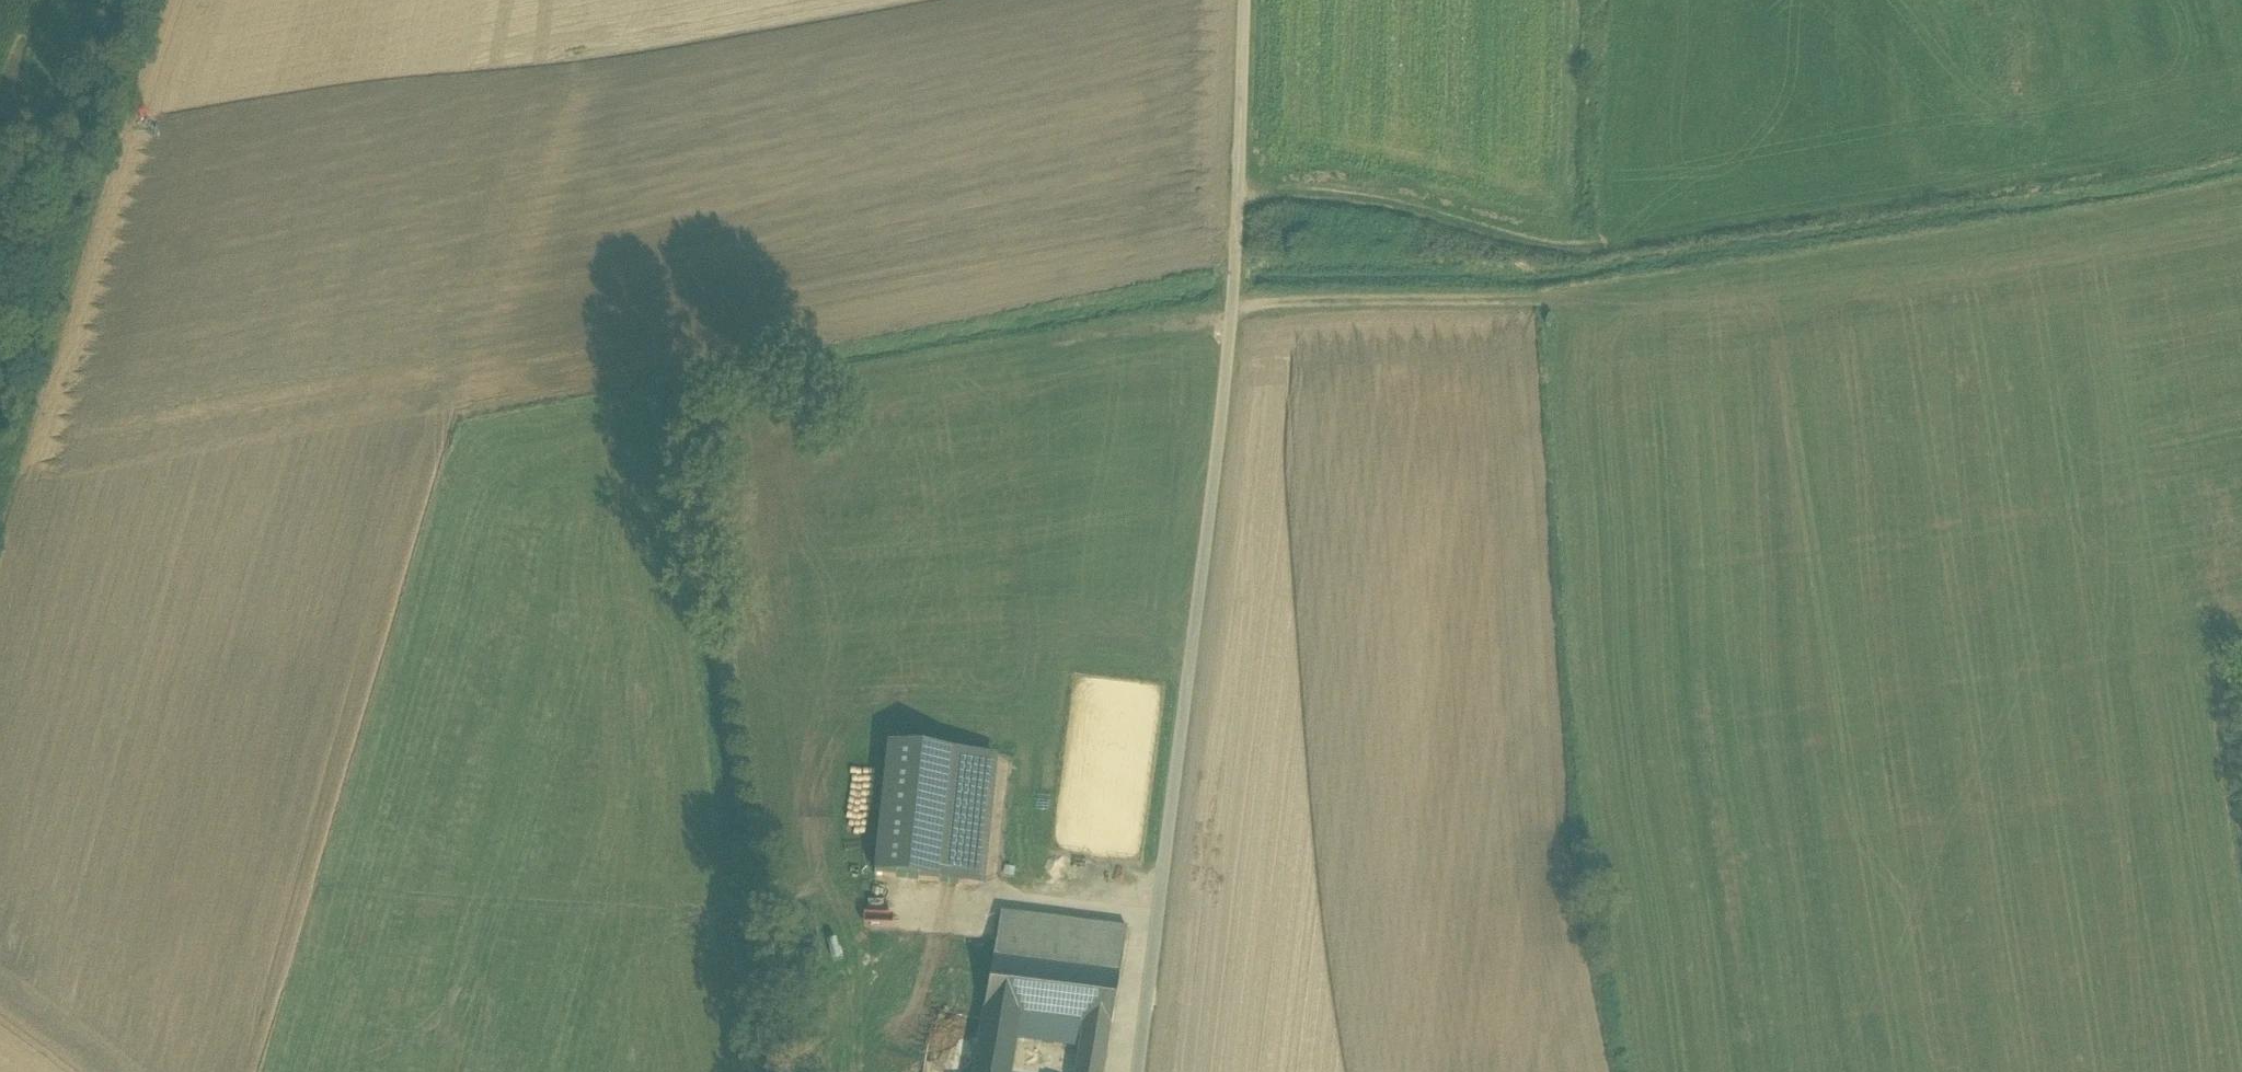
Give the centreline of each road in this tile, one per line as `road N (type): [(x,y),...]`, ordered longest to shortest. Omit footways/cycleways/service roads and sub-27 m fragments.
road 1 (residential): [(1247,0),(1228,359),(1137,1071)]
road 2 (track): [(2047,168),(1919,199),(1687,224),(1595,252),(1537,248),(1326,200),(1237,206)]
road 3 (track): [(1232,308),(1598,296),(1984,239)]
road 4 (track): [(1029,350),(1231,321)]
road 5 (track): [(680,917),(838,885),(880,886)]

